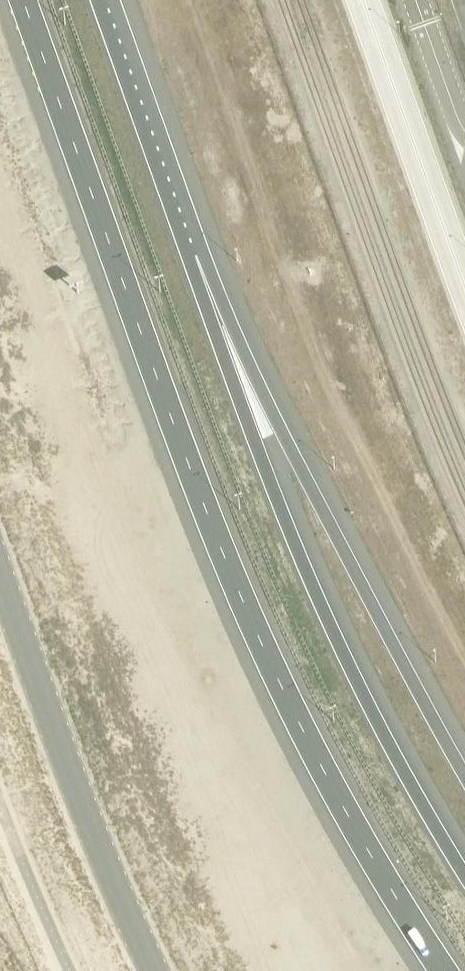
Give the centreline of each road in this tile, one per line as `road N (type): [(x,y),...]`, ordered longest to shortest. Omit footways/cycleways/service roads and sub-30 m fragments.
road 1 (trunk): [(21,0),(253,622),(333,787),(443,970)]
road 2 (secondary): [(464,872),(424,810),(337,637),(258,460),(188,247)]
road 3 (secondary): [(464,774),(188,247)]
road 4 (unclassified): [(0,580),(160,970)]
road 5 (secondary): [(188,247),(99,0)]

